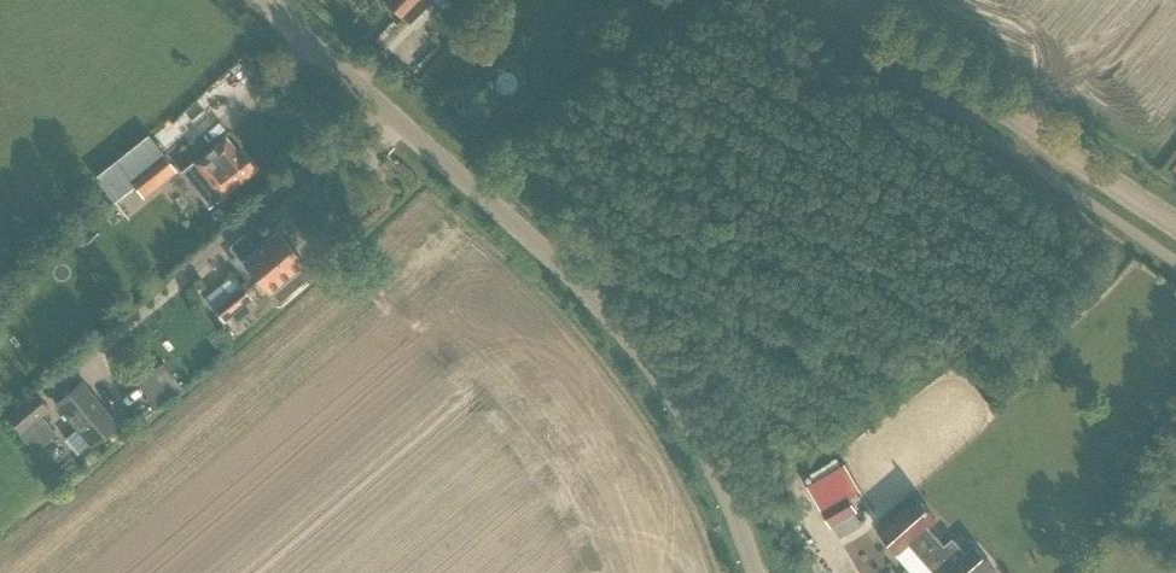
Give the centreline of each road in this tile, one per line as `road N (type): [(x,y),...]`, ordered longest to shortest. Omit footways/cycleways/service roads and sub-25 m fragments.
road 1 (unclassified): [(755,572),(696,439),(614,322),(260,0)]
road 2 (tertiary): [(1175,224),(843,0)]

